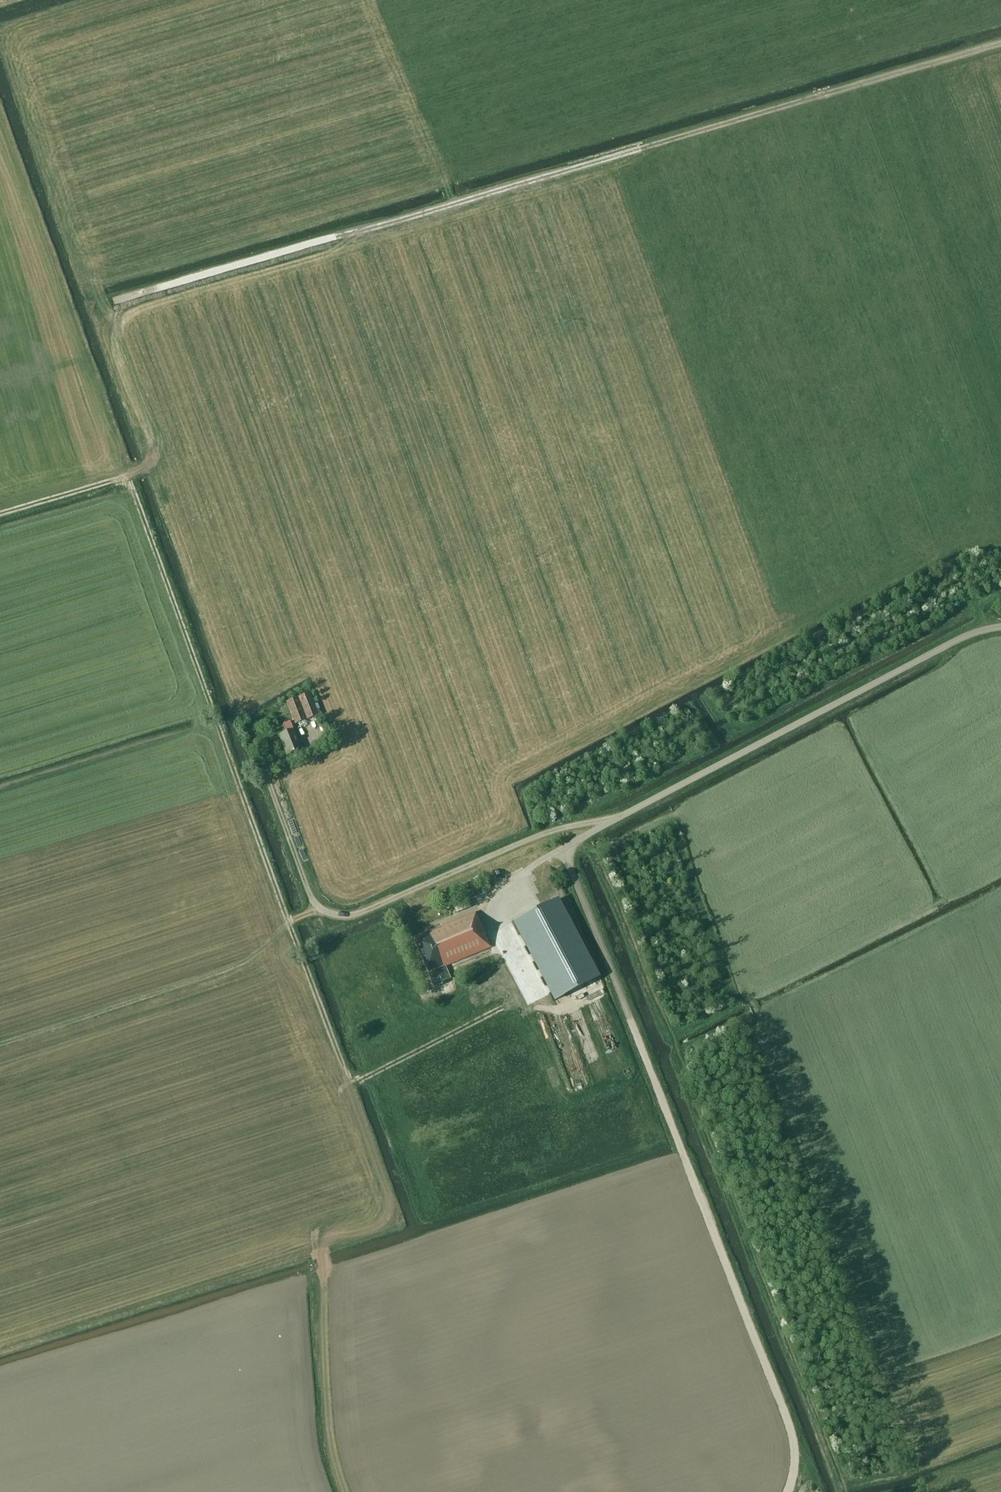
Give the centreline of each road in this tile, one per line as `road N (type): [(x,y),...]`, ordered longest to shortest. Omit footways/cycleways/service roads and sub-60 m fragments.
road 1 (unclassified): [(521,875),(965,635),(1000,627)]
road 2 (track): [(611,821),(554,830),(340,916),(320,910),(310,896),(269,778)]
road 3 (track): [(320,910),(288,922),(239,965),(0,1043)]

